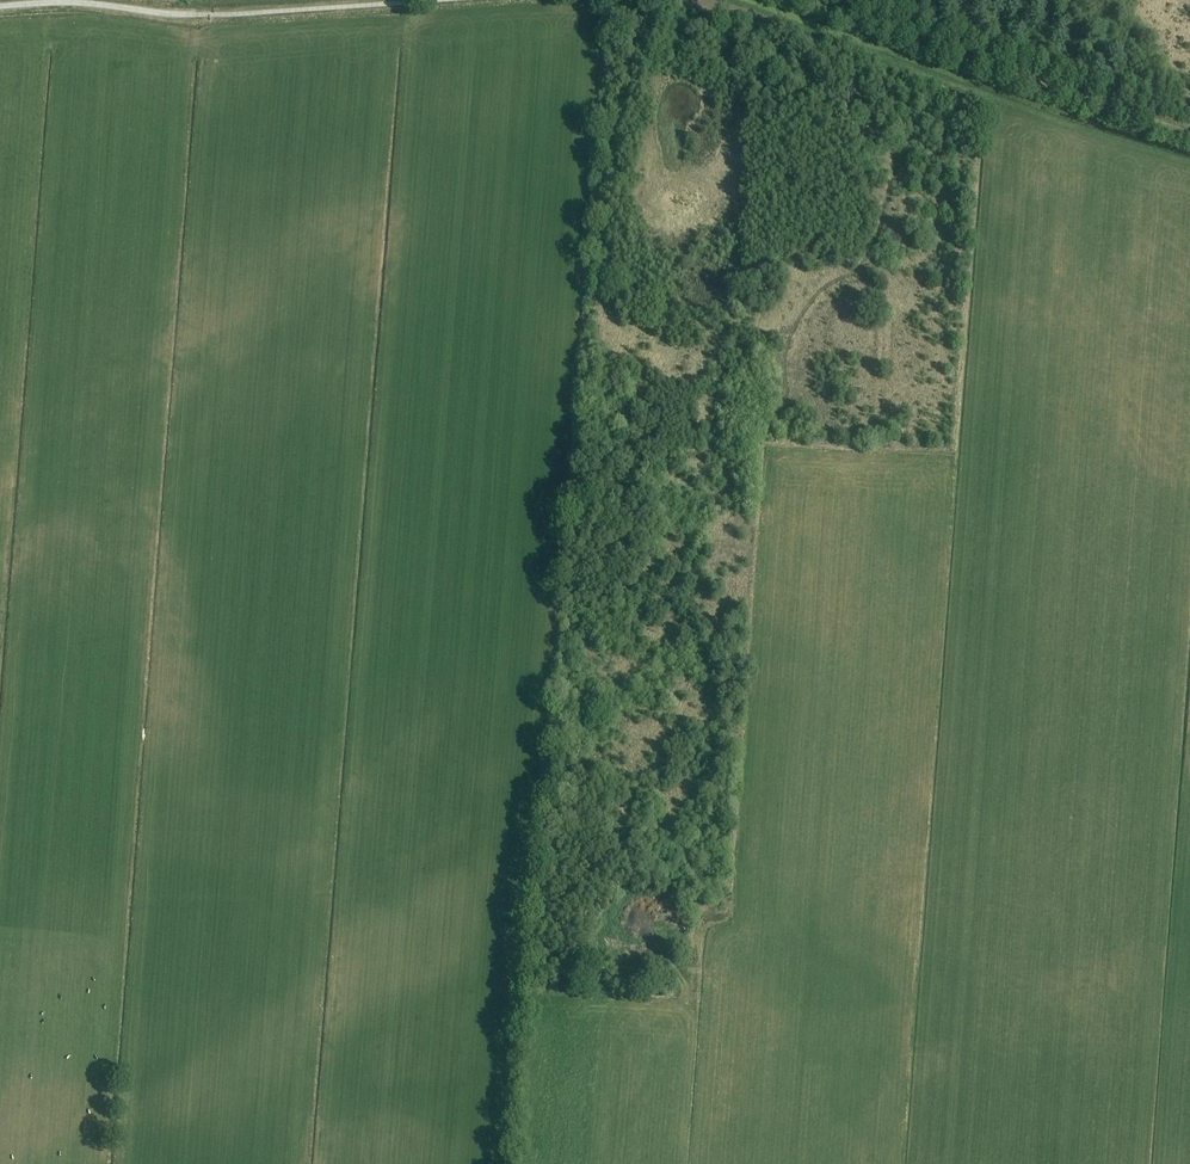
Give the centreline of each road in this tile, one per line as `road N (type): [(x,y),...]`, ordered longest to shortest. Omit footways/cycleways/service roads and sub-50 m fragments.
road 1 (track): [(812,0),(1189,135)]

